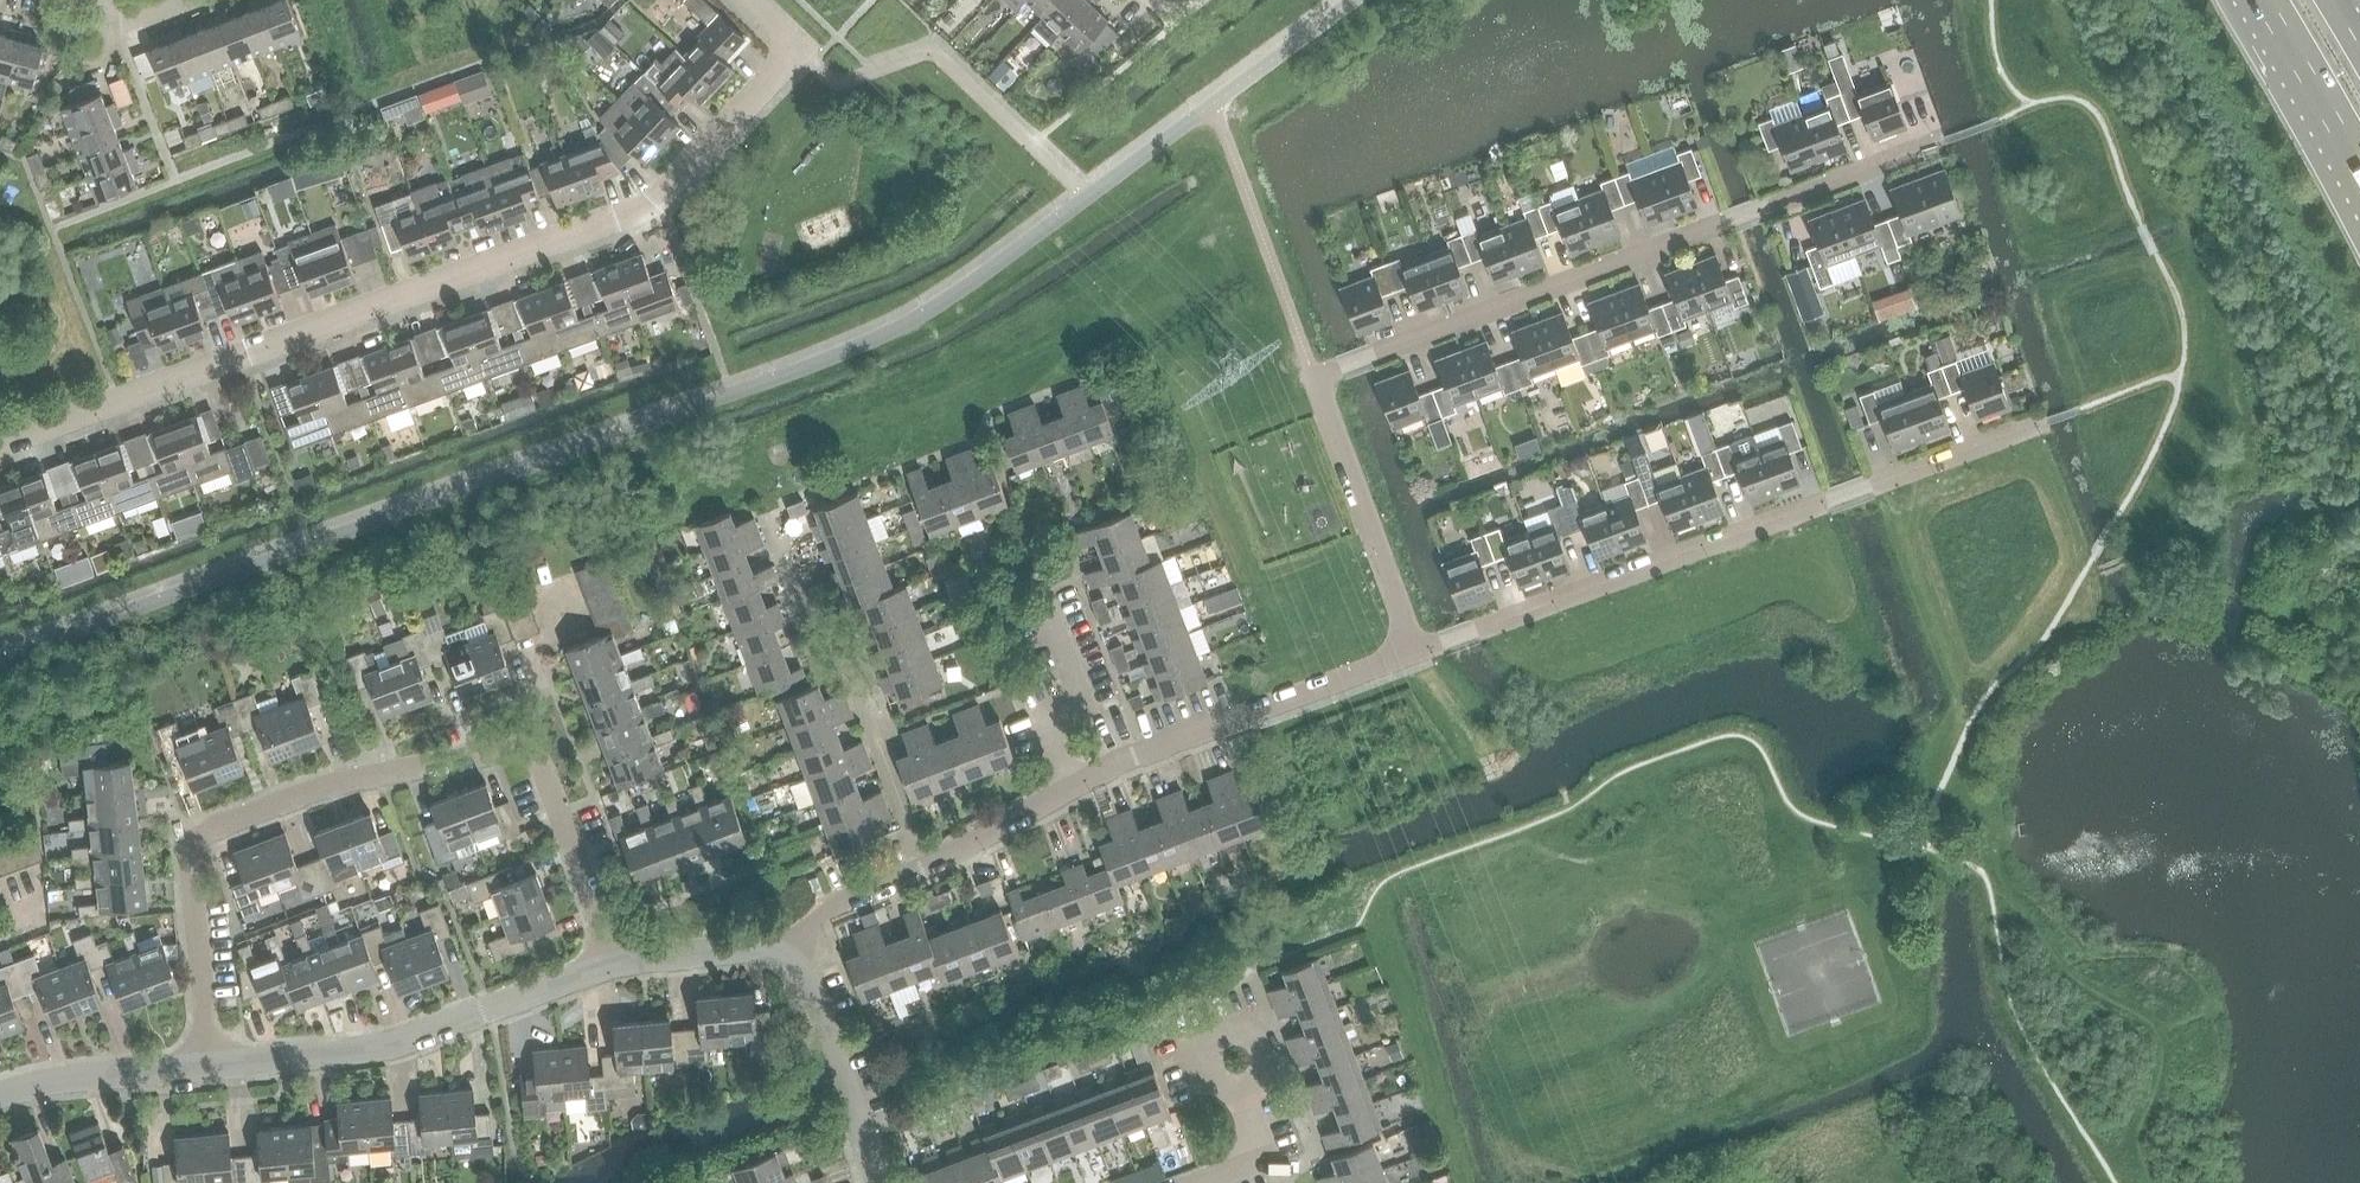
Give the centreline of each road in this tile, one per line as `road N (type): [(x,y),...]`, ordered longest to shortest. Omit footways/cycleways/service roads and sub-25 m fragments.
road 1 (residential): [(0,444),(638,215),(784,70),(785,34),(750,0)]
road 2 (residential): [(1413,653),(1317,377),(1927,142)]
road 3 (residential): [(607,966),(545,773),(526,756),(496,752),(349,779),(212,825),(197,862),(207,1068)]
road 4 (residential): [(1413,653),(2032,426)]
road 5 (residential): [(207,1068),(382,1050),(607,966)]
road 6 (residential): [(1051,784),(1413,653)]
road 7 (residential): [(797,936),(844,899),(1051,784)]
road 8 (residential): [(876,1182),(797,936)]
road 9 (residential): [(0,1096),(27,1085),(207,1068)]
road 10 (trunk): [(2262,0),(2359,178)]
road 11 (residential): [(1051,784),(1050,732),(1071,689),(1041,600)]
road 12 (residential): [(607,966),(797,936)]
road 13 (residential): [(1197,1182),(1256,1161),(1230,1034)]

